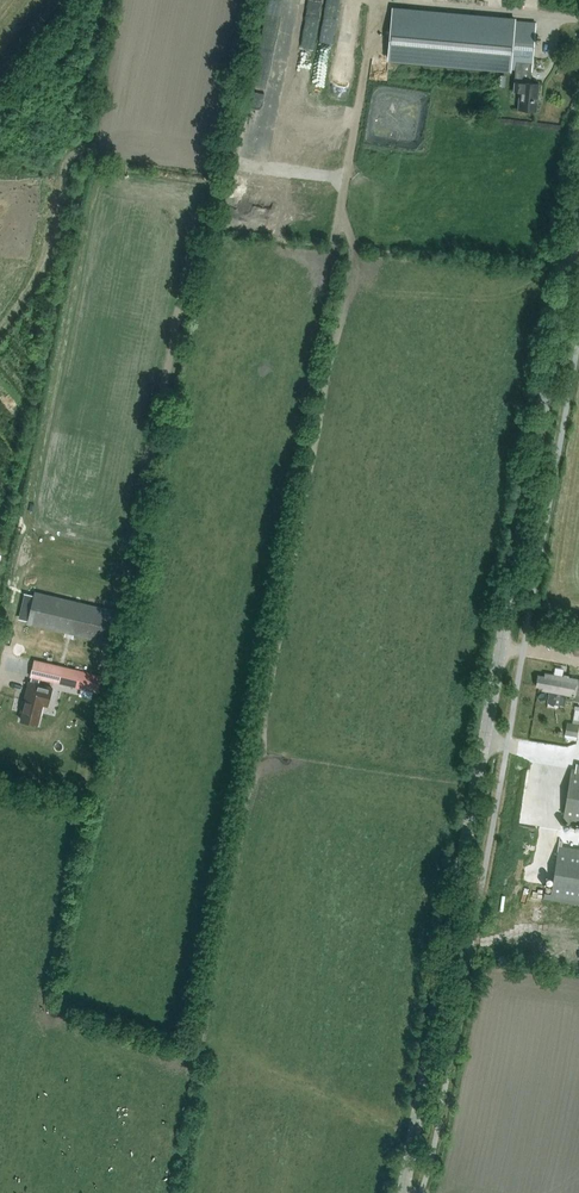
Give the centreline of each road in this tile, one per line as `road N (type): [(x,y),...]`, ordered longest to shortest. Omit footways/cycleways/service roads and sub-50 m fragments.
road 1 (tertiary): [(398,1192),(578,201)]

